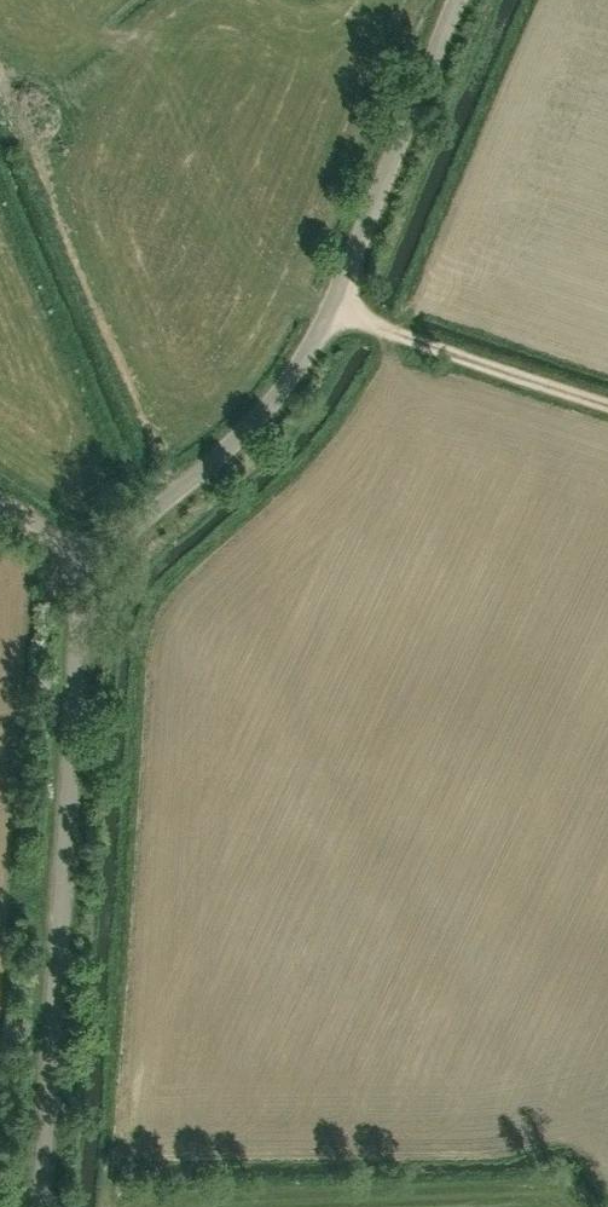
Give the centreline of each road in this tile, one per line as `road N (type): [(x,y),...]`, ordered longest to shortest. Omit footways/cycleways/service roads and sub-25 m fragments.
road 1 (unclassified): [(96,565),(242,435),(297,371),(333,305),(456,0)]
road 2 (unclassified): [(41,1206),(84,607),(96,565)]
road 3 (track): [(333,305),(607,405)]

